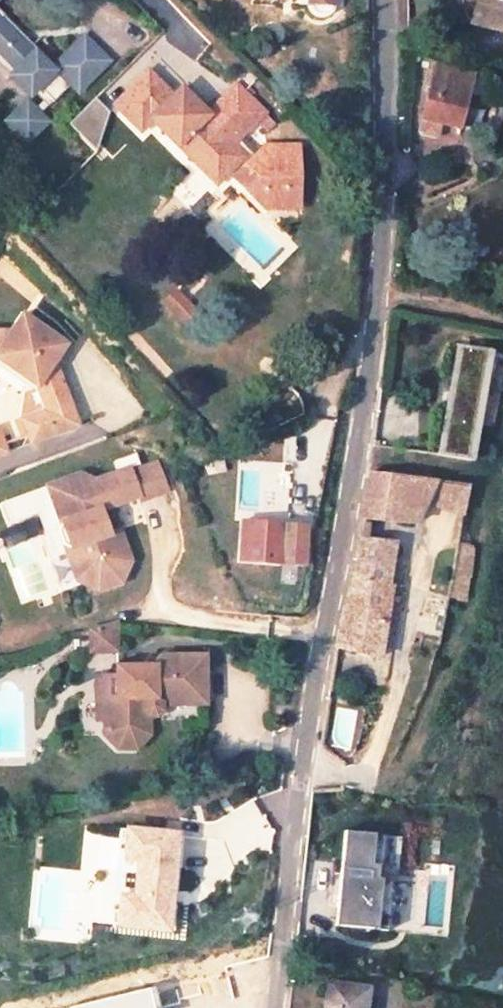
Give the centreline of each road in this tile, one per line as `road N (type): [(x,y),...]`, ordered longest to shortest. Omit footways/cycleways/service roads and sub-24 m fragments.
road 1 (residential): [(386,0),(382,290),(299,781),(272,1007)]
road 2 (track): [(289,901),(348,860),(418,748),(502,673)]

